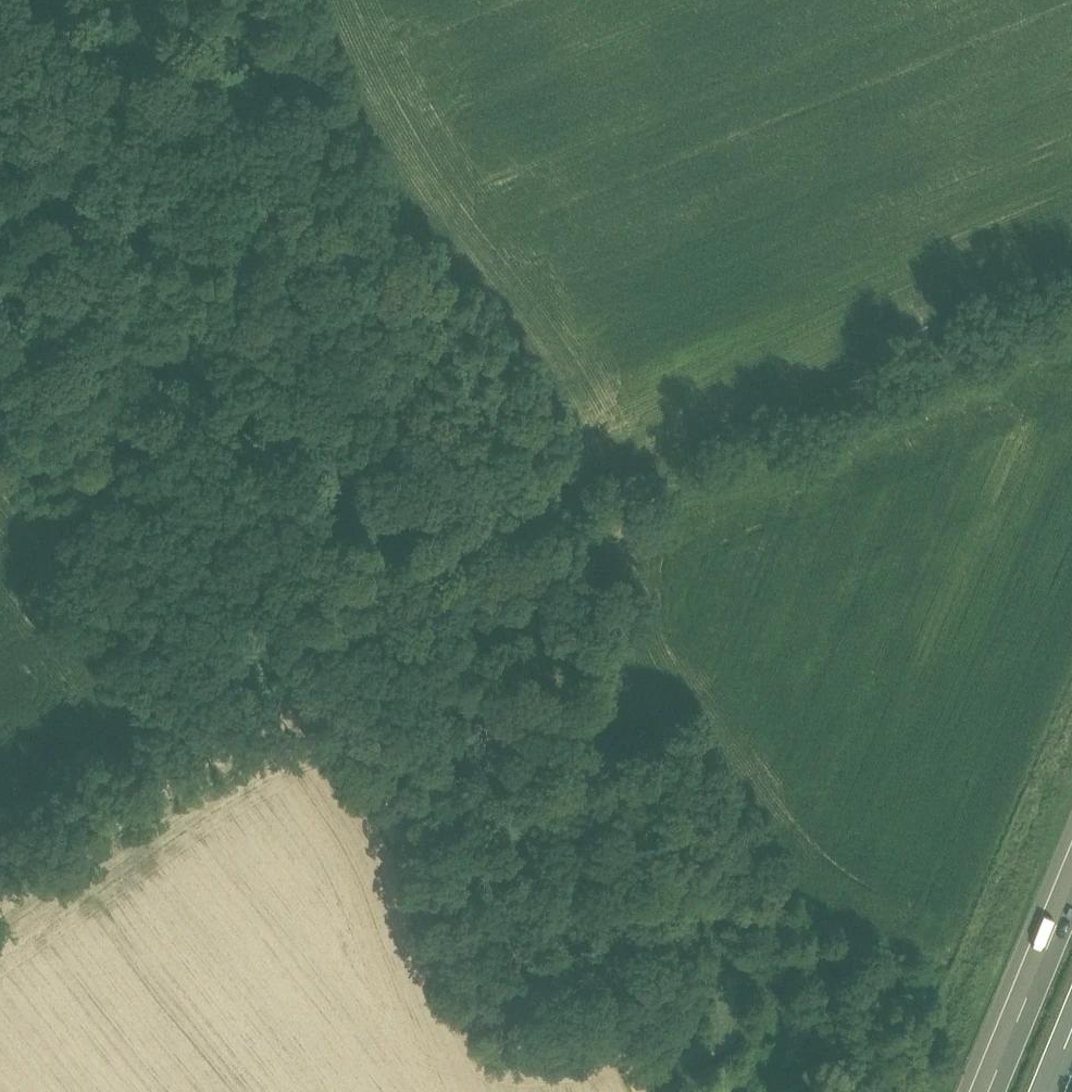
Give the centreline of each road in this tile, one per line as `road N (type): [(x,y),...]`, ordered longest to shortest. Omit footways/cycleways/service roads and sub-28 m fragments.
road 1 (motorway): [(1071,851),(972,1091)]

